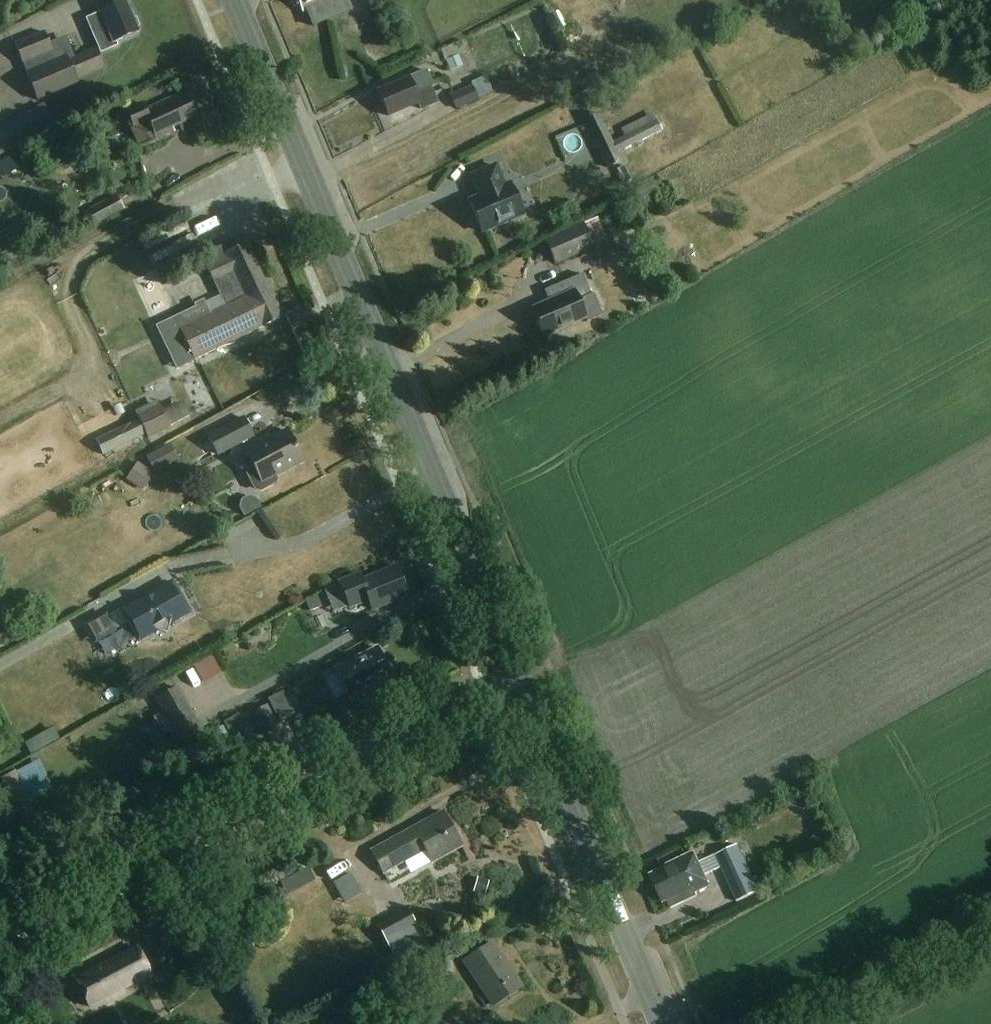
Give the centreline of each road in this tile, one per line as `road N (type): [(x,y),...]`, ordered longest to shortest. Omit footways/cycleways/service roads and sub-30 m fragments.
road 1 (primary): [(664,1023),(236,0)]
road 2 (track): [(484,686),(63,922),(0,942)]
road 3 (track): [(990,933),(829,1023)]

